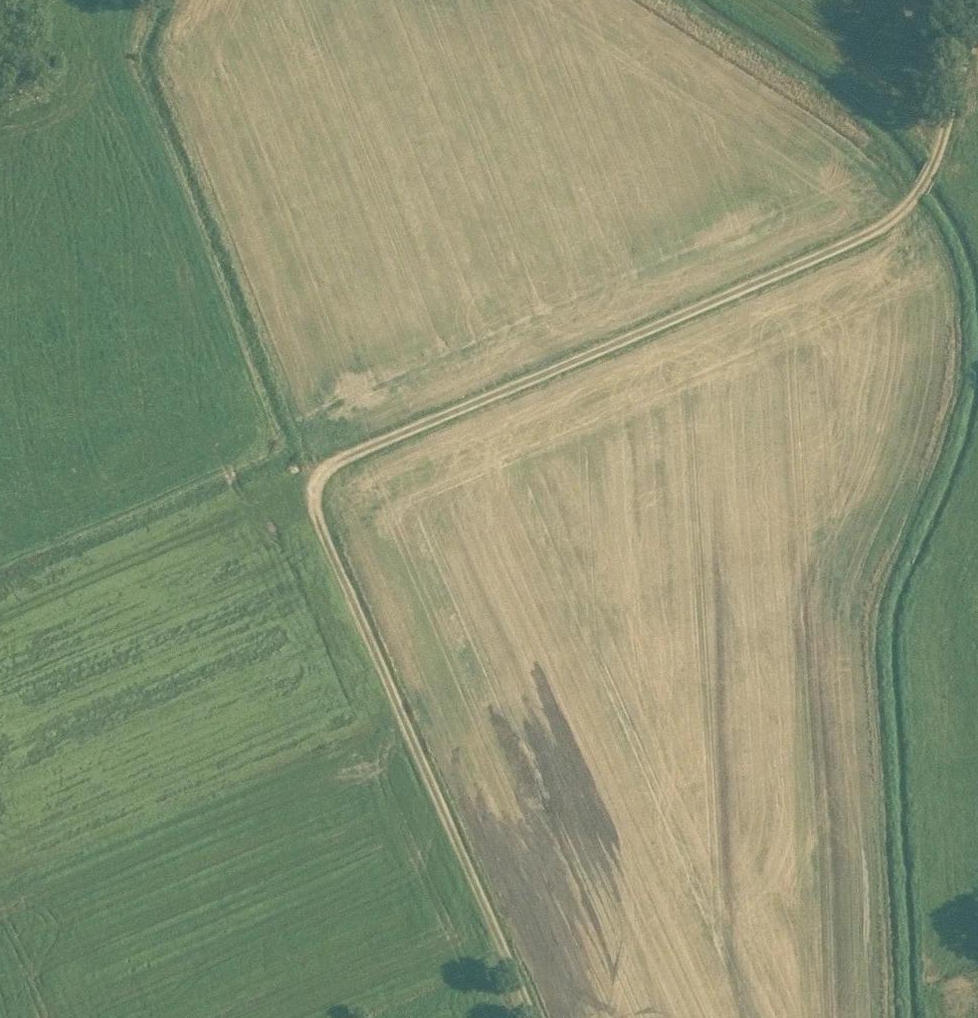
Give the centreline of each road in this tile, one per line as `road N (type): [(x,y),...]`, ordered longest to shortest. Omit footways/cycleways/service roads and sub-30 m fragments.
road 1 (track): [(531,1017),(314,490),(336,467),(839,252),(916,200),(956,86),(955,0)]

